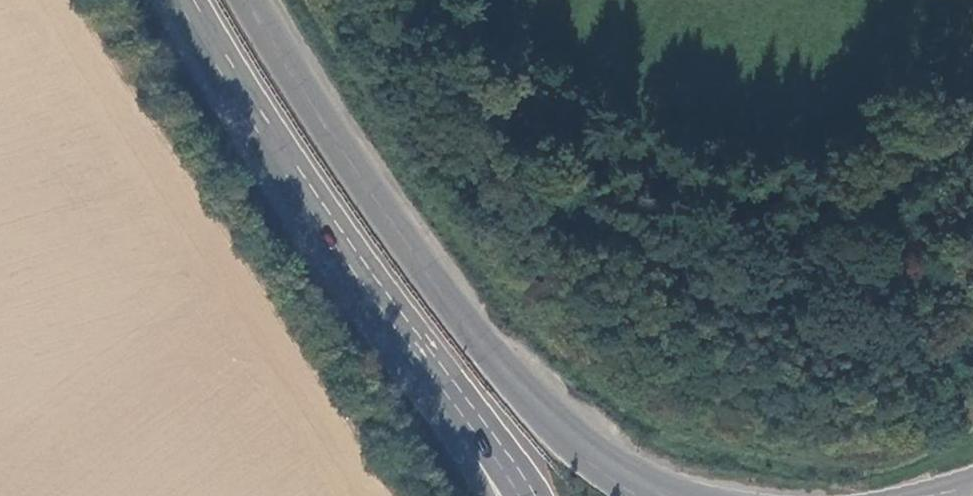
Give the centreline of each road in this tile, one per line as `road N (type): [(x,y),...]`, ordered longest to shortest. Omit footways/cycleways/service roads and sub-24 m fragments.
road 1 (primary): [(652,495),(583,451),(515,386),(402,245),(249,0)]
road 2 (primary): [(190,0),(264,127),(482,441)]

